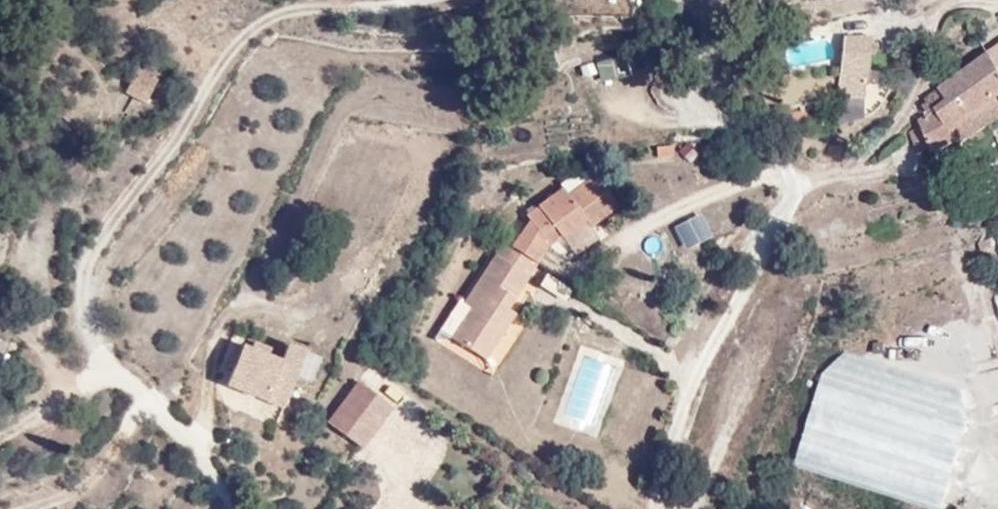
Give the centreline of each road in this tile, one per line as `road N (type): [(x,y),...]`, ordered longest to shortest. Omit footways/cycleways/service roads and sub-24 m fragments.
road 1 (unclassified): [(228,508),(196,460),(136,403),(95,350),(85,303),(240,75),(277,35)]

